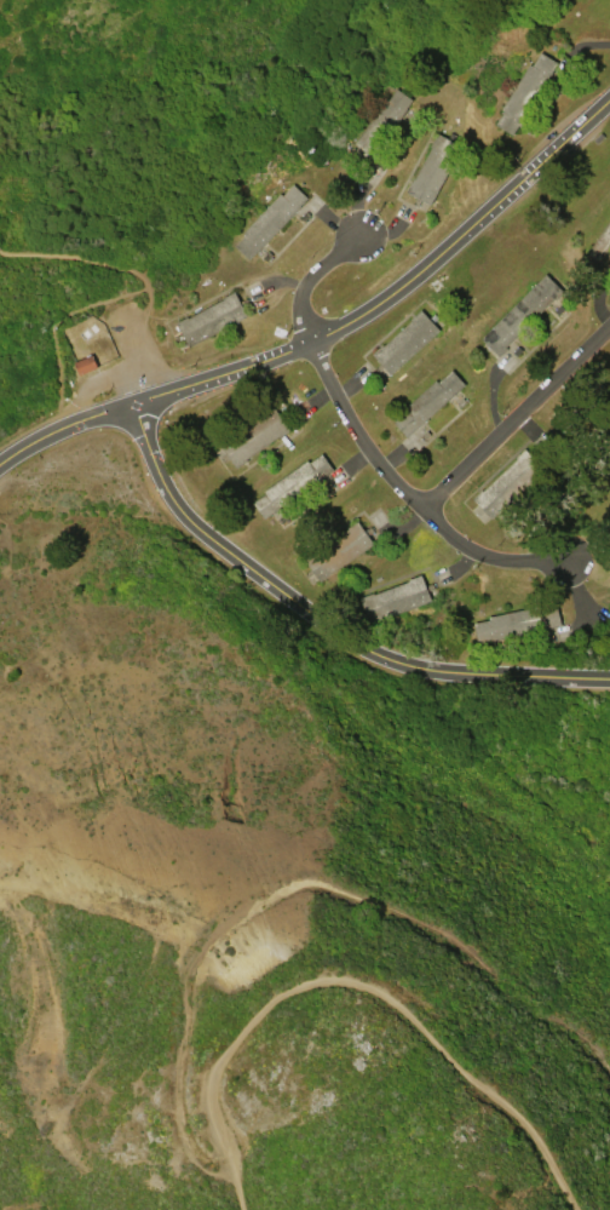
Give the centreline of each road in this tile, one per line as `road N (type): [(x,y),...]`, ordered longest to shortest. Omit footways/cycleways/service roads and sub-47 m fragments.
road 1 (track): [(248,1209),(214,1103),(220,1060),(283,993),(333,974),(373,980),(524,1118),(579,1209)]
road 2 (residential): [(609,679),(421,669),(355,642),(173,504),(134,402)]
road 3 (residential): [(134,402),(316,342),(375,309),(450,251),(609,101)]
road 4 (residential): [(316,342),(363,441),(471,549),(518,566),(570,561)]
road 5 (residential): [(425,507),(609,327)]
road 6 (residential): [(0,465),(58,429),(134,402)]
road 7 (residential): [(316,342),(300,300),(305,285),(363,240)]

